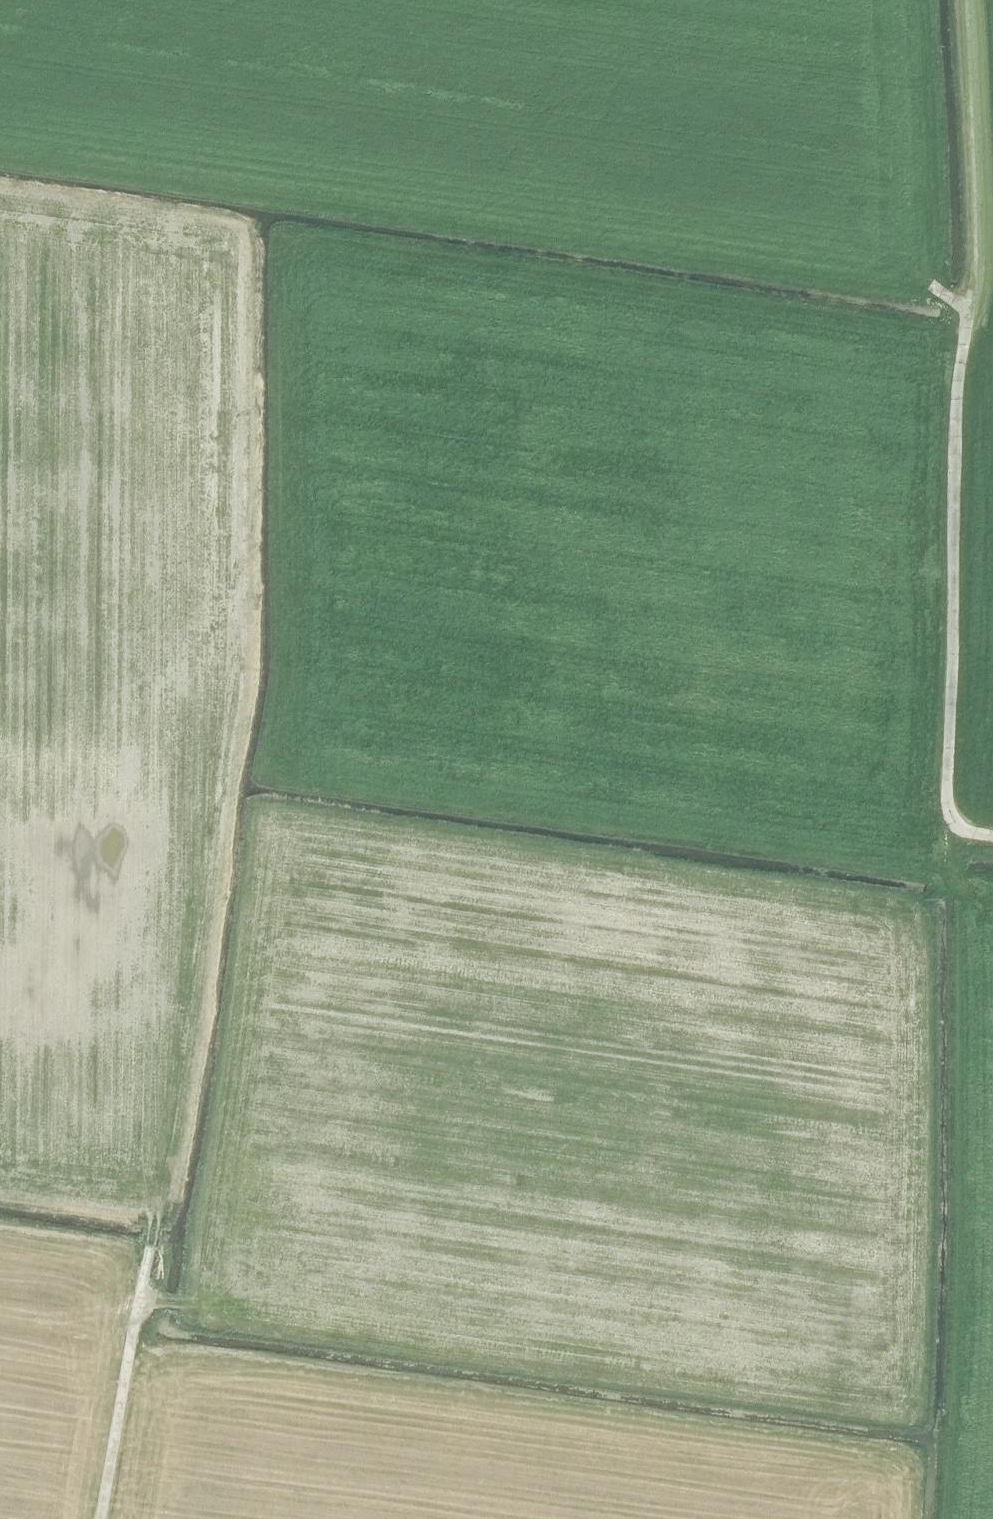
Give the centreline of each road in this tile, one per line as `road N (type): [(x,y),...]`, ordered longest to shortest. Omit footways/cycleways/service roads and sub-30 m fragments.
road 1 (track): [(933,287),(966,318),(946,796),(963,829),(992,835)]
road 2 (track): [(100,1518),(156,1211)]

